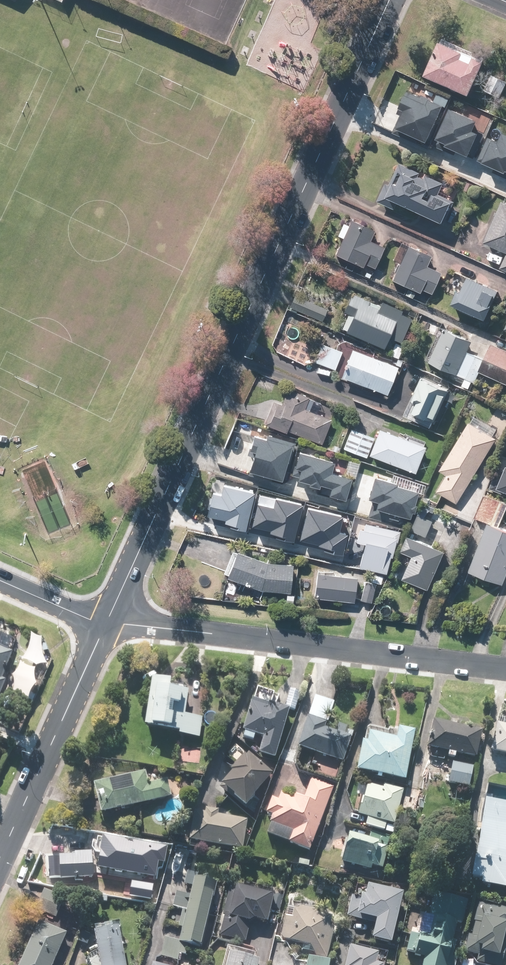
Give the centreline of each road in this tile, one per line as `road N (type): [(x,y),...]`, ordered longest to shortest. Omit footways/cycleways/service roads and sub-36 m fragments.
road 1 (tertiary): [(105,624),(390,0)]
road 2 (residential): [(505,671),(105,624)]
road 3 (tertiary): [(0,857),(105,624)]

